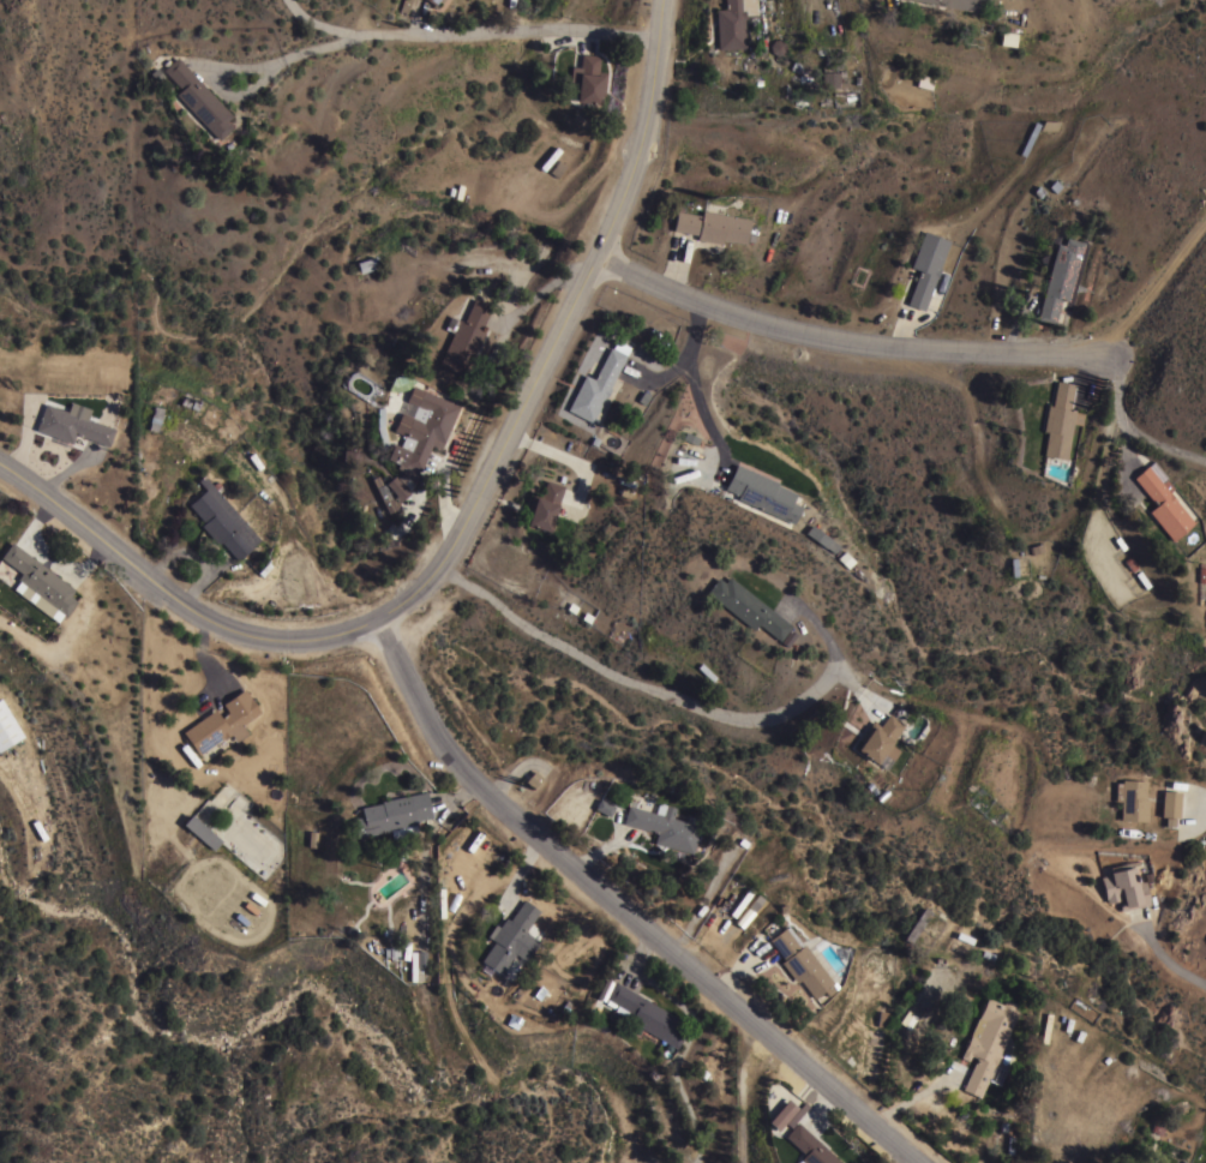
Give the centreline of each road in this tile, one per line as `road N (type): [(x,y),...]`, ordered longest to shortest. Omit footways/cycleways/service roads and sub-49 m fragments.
road 1 (residential): [(919,1162),(467,777),(427,723),(382,619)]
road 2 (residential): [(666,0),(644,131),(600,247),(466,532),(434,580),(382,619)]
road 3 (residential): [(1205,461),(1139,437),(1121,415),(1112,360),(840,341),(737,317),(592,263)]
road 4 (residential): [(0,462),(169,595),(239,637),(318,640),(382,619)]

